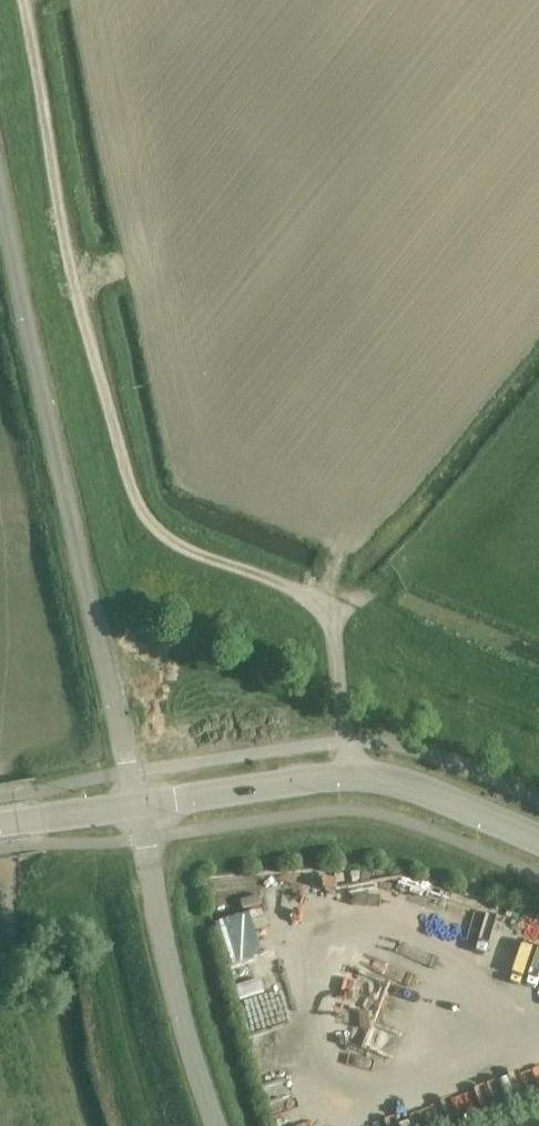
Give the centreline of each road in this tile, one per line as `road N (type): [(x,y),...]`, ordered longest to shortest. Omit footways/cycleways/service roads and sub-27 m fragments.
road 1 (track): [(352,777),(330,619),(320,605),(164,537),(129,484),(74,278),(22,0)]
road 2 (unclassified): [(137,805),(0,196)]
road 3 (tertiary): [(538,842),(410,787),(352,777),(137,805)]
road 4 (tertiary): [(214,1125),(181,1024),(137,805)]
road 5 (tertiary): [(0,824),(137,805)]

